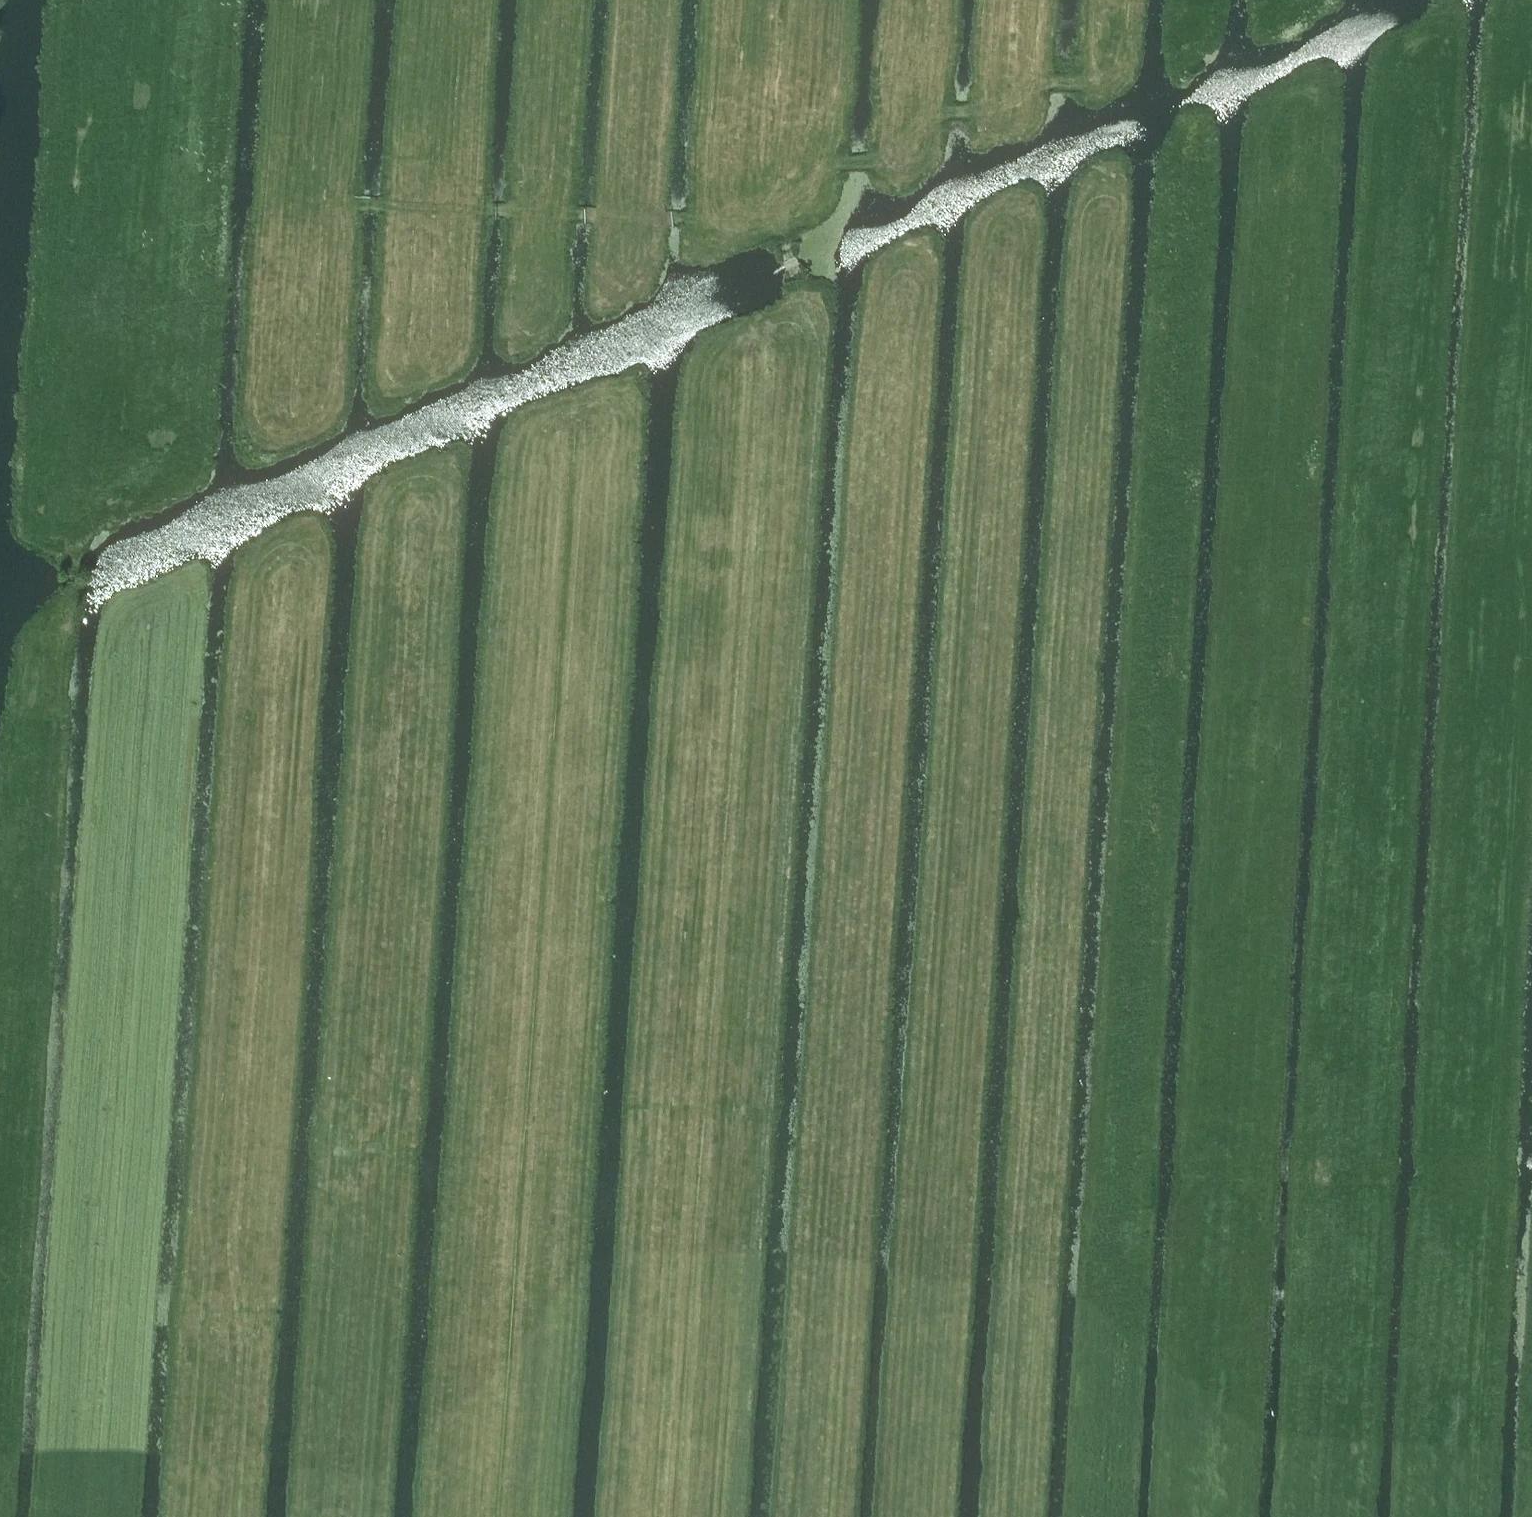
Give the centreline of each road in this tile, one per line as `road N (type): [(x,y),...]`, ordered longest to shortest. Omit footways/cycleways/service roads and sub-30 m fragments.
road 1 (track): [(727,1516),(813,352),(778,215)]
road 2 (track): [(314,146),(310,191),(353,204),(778,215),(815,158),(871,158),(929,108),(988,108),(1006,88),(1097,80)]

